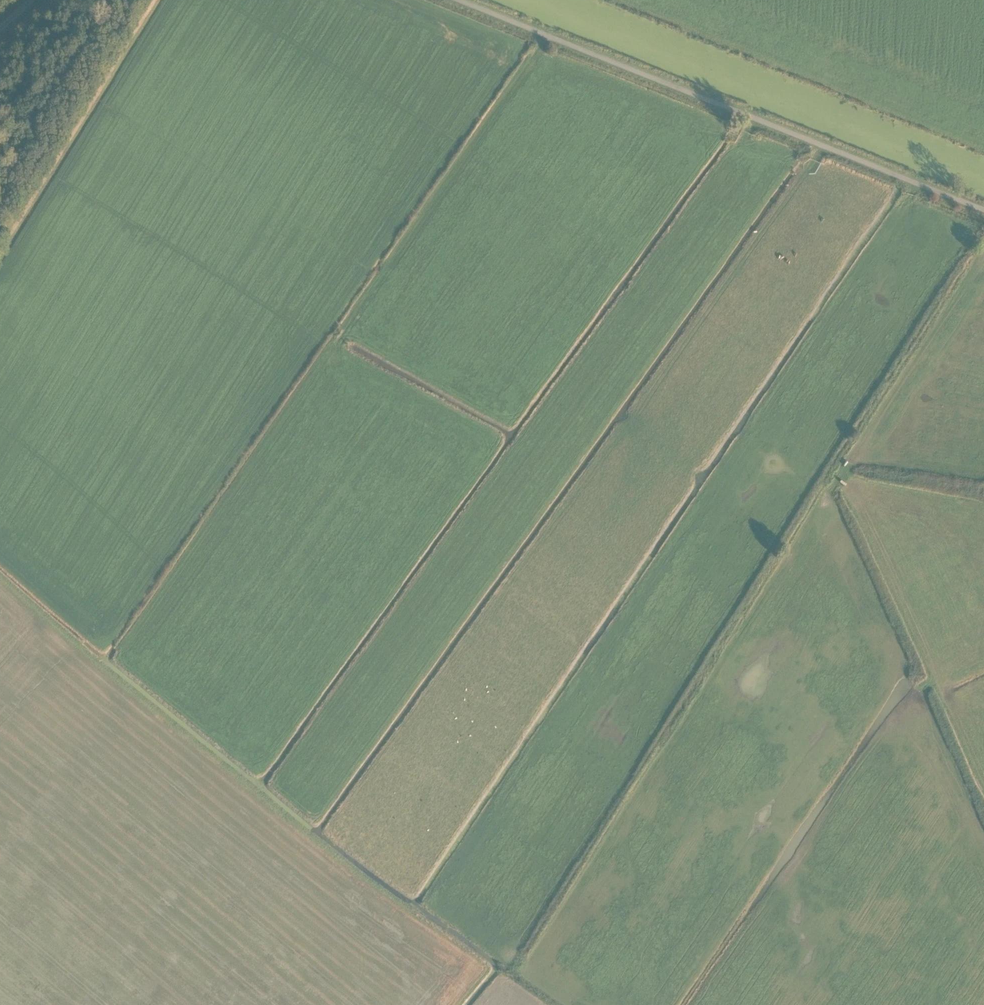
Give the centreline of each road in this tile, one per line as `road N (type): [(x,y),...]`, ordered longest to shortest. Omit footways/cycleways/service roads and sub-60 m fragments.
road 1 (unclassified): [(983,211),(458,0)]

